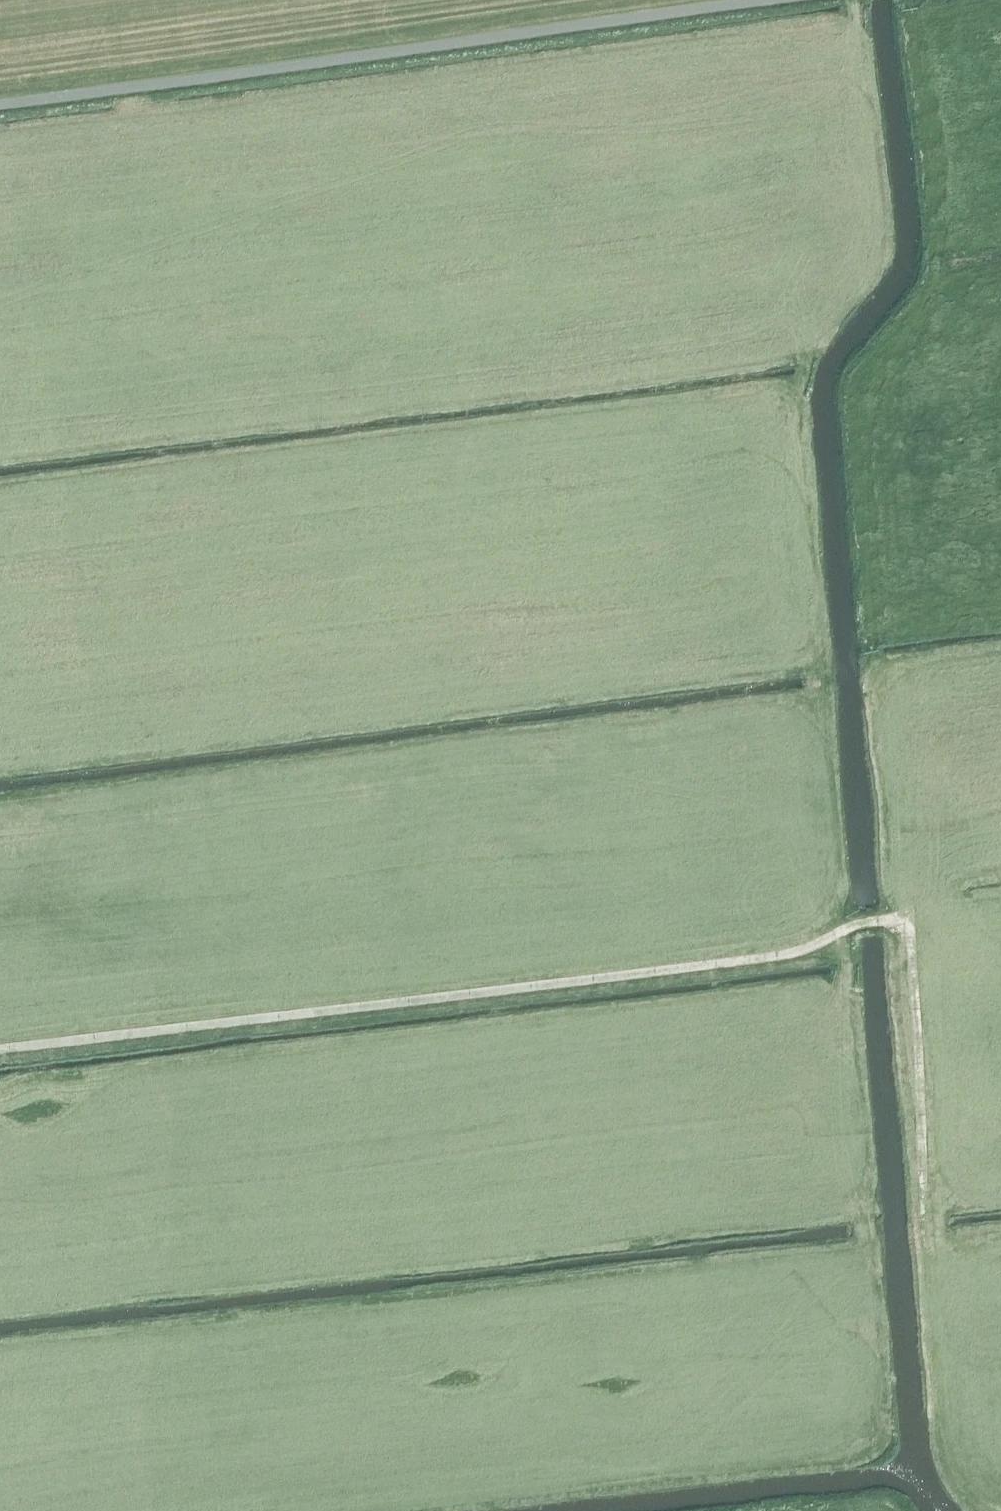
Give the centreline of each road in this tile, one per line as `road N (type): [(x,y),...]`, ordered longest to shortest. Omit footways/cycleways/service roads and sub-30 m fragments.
road 1 (unclassified): [(0,105),(772,0)]

